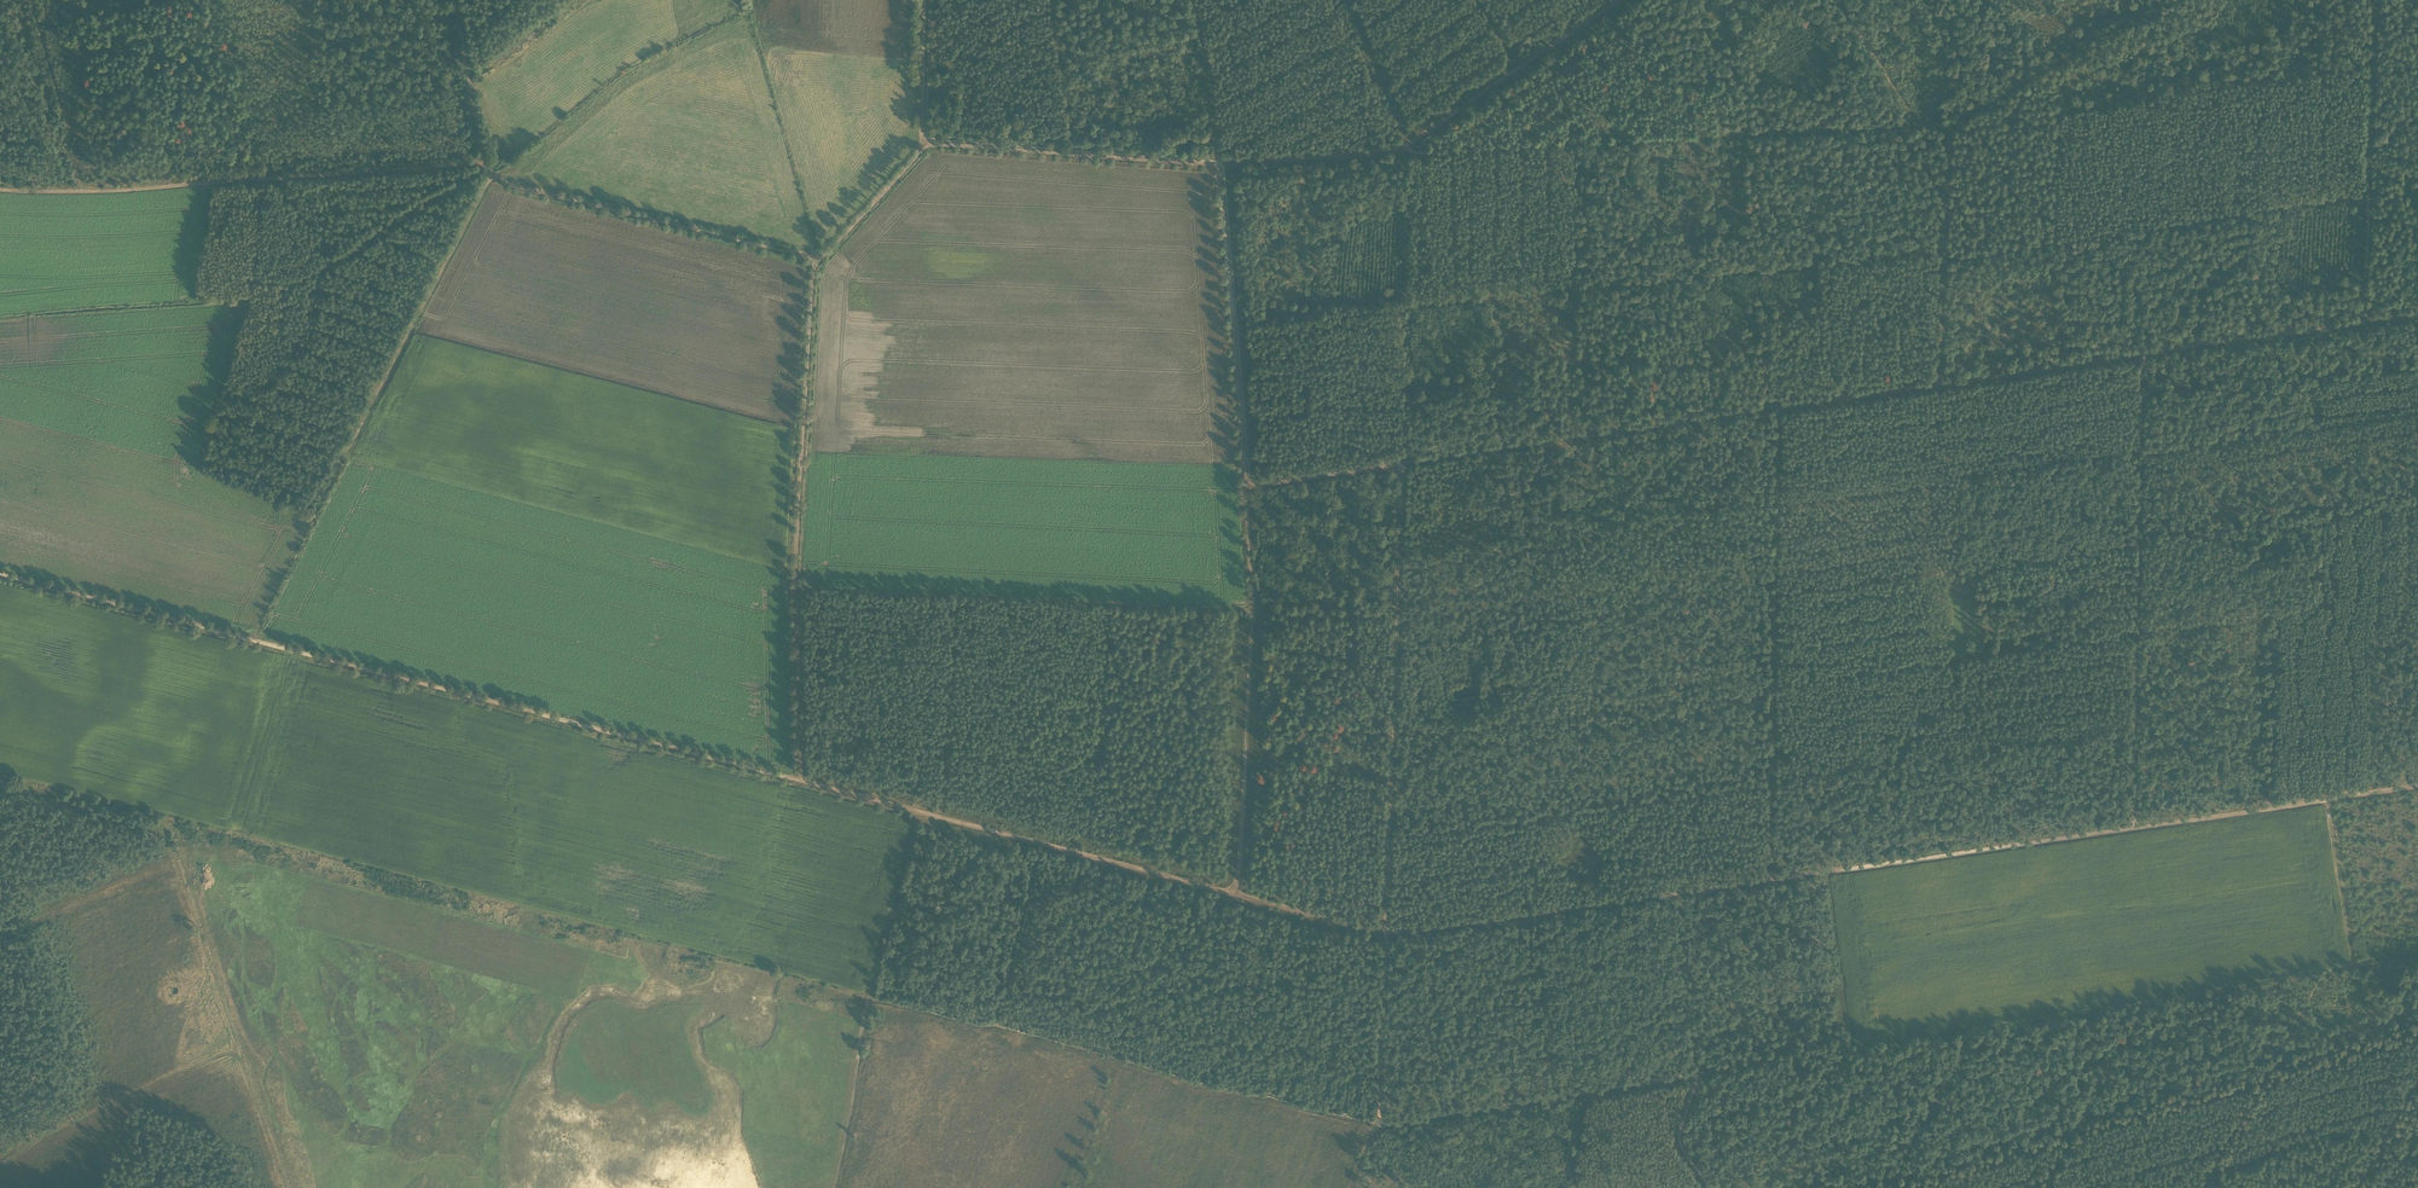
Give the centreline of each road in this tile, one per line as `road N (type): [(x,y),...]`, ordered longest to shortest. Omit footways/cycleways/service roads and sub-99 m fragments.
road 1 (track): [(2365,322),(1245,489)]
road 2 (track): [(1387,933),(2270,809)]
road 3 (track): [(248,638),(801,782)]
road 4 (track): [(0,789),(165,838),(284,1187)]
road 5 (track): [(491,174),(248,638)]
road 6 (track): [(1779,399),(1767,881)]
road 7 (track): [(2143,353),(2136,827)]
road 8 (track): [(1624,0),(1399,150),(1219,163)]
road 9 (track): [(80,192),(483,163)]
road 10 (track): [(834,1187),(868,998),(920,813)]
road 11 (track): [(1245,489),(1219,163)]
road 12 (track): [(813,260),(795,585)]
road 13 (track): [(2376,0),(2365,314)]
road 14 (track): [(1219,163),(923,143)]
road 15 (track): [(1251,607),(1232,894)]
road 16 (track): [(238,1046),(0,1160)]
road 17 (track): [(0,574),(248,638)]
road 18 (track): [(801,782),(1042,844)]
road 19 (track): [(28,0),(80,192)]
road 20 (track): [(795,585),(801,782)]
road 21 (track): [(1232,894),(1042,844)]
road 22 (track): [(2328,800),(2353,970)]
road 23 (track): [(1219,163),(1195,0)]
road 24 (track): [(923,143),(829,252),(813,260)]
road 25 (track): [(1343,0),(1406,145)]
road 26 (track): [(2270,809),(2417,787)]
road 27 (track): [(923,143),(924,0)]
road 28 (track): [(1357,930),(1232,894)]
road 29 (track): [(2355,1187),(2417,1078)]

